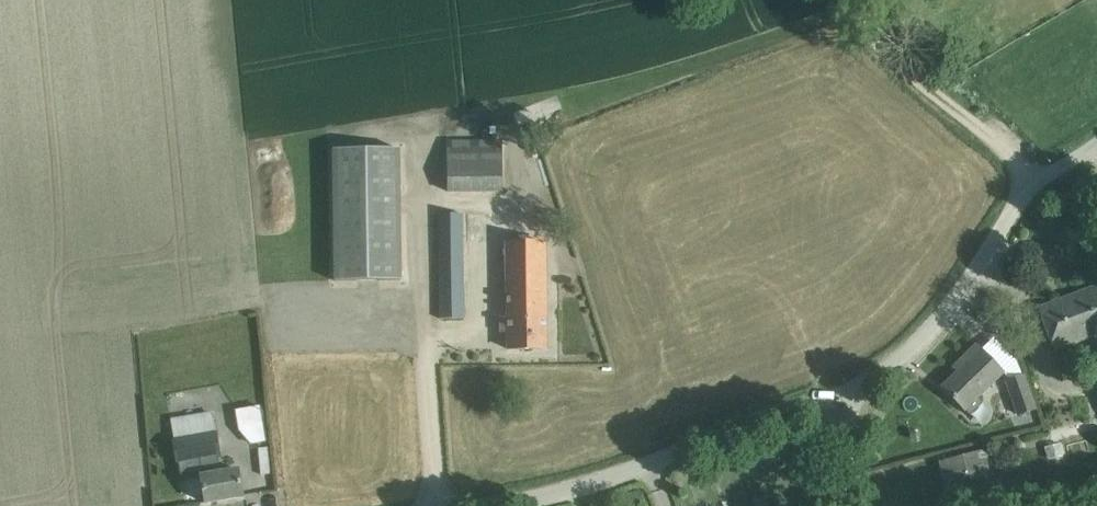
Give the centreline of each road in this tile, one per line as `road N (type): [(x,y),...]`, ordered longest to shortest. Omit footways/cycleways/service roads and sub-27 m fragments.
road 1 (unclassified): [(844,403),(896,371),(944,325),(1035,181),(1096,141)]
road 2 (unclassified): [(508,505),(844,403)]
road 3 (track): [(1035,181),(1003,140),(891,57),(855,0)]

